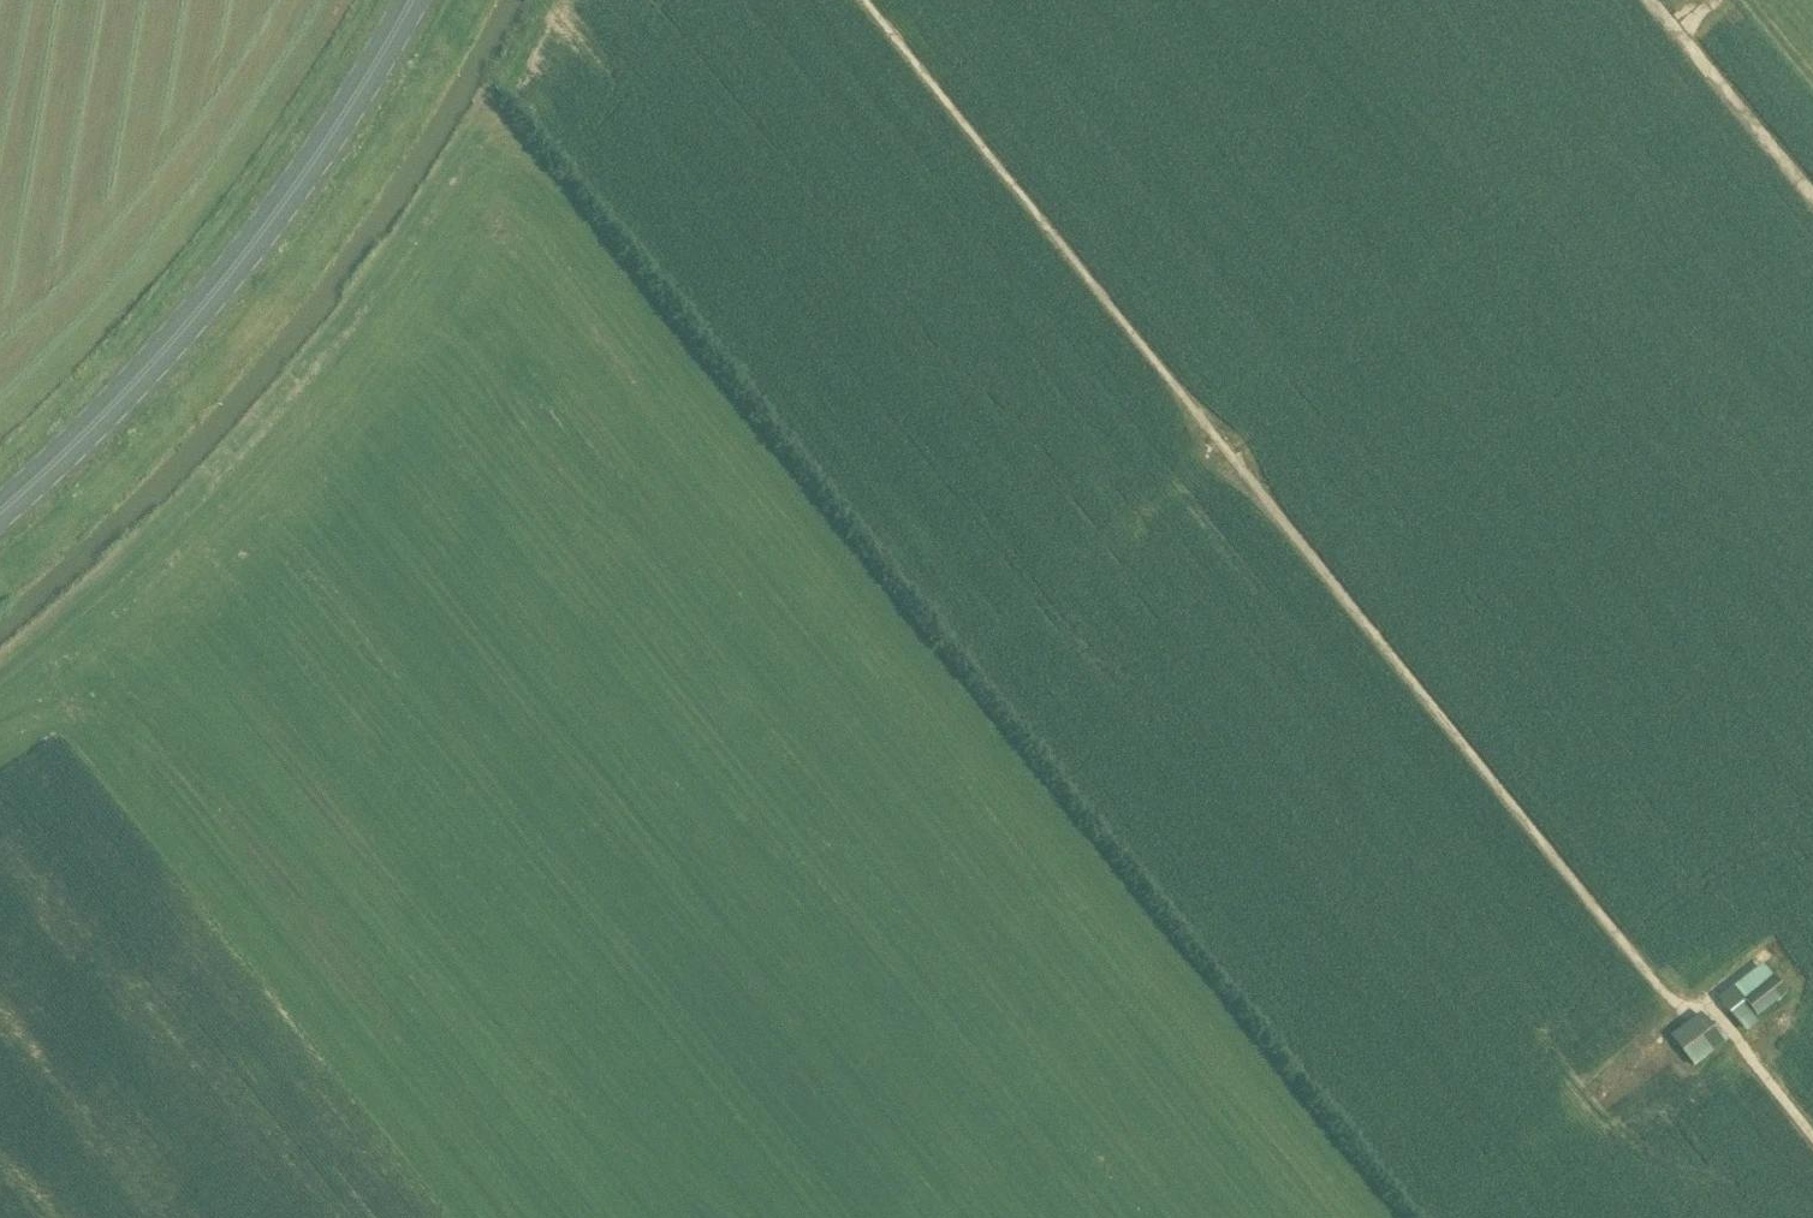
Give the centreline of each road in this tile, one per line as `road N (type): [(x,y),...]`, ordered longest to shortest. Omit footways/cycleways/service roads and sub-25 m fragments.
road 1 (secondary): [(0,510),(176,338),(339,121),(411,0)]

